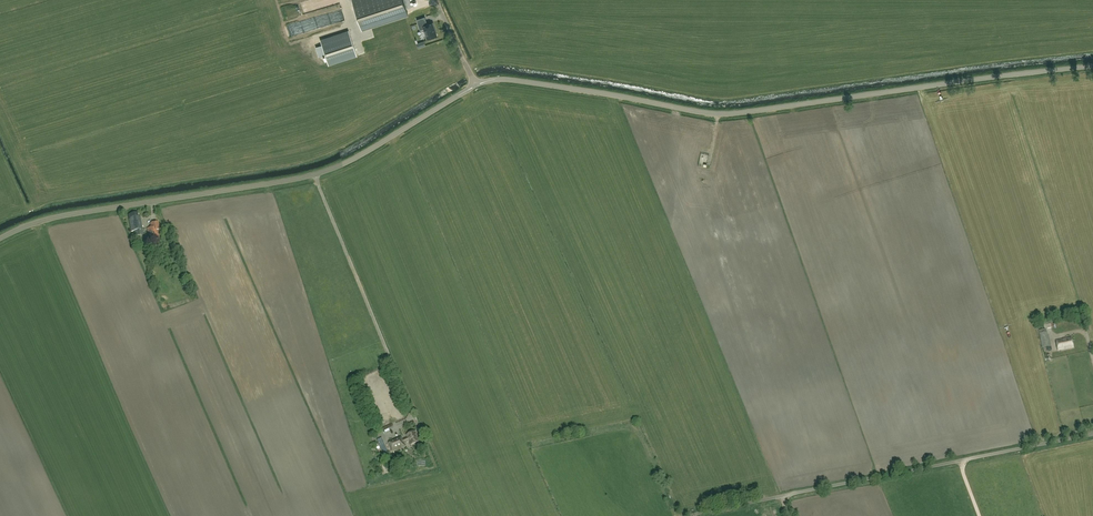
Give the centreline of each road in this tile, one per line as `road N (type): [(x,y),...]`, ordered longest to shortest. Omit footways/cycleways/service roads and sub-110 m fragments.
road 1 (unclassified): [(476,85),(508,80),(718,115),(1092,67)]
road 2 (unclassified): [(0,240),(56,218),(324,172),(476,85)]
road 3 (unclassified): [(690,515),(1092,433)]
road 4 (track): [(418,423),(316,174)]
road 5 (track): [(679,515),(641,430),(626,426),(529,447)]

